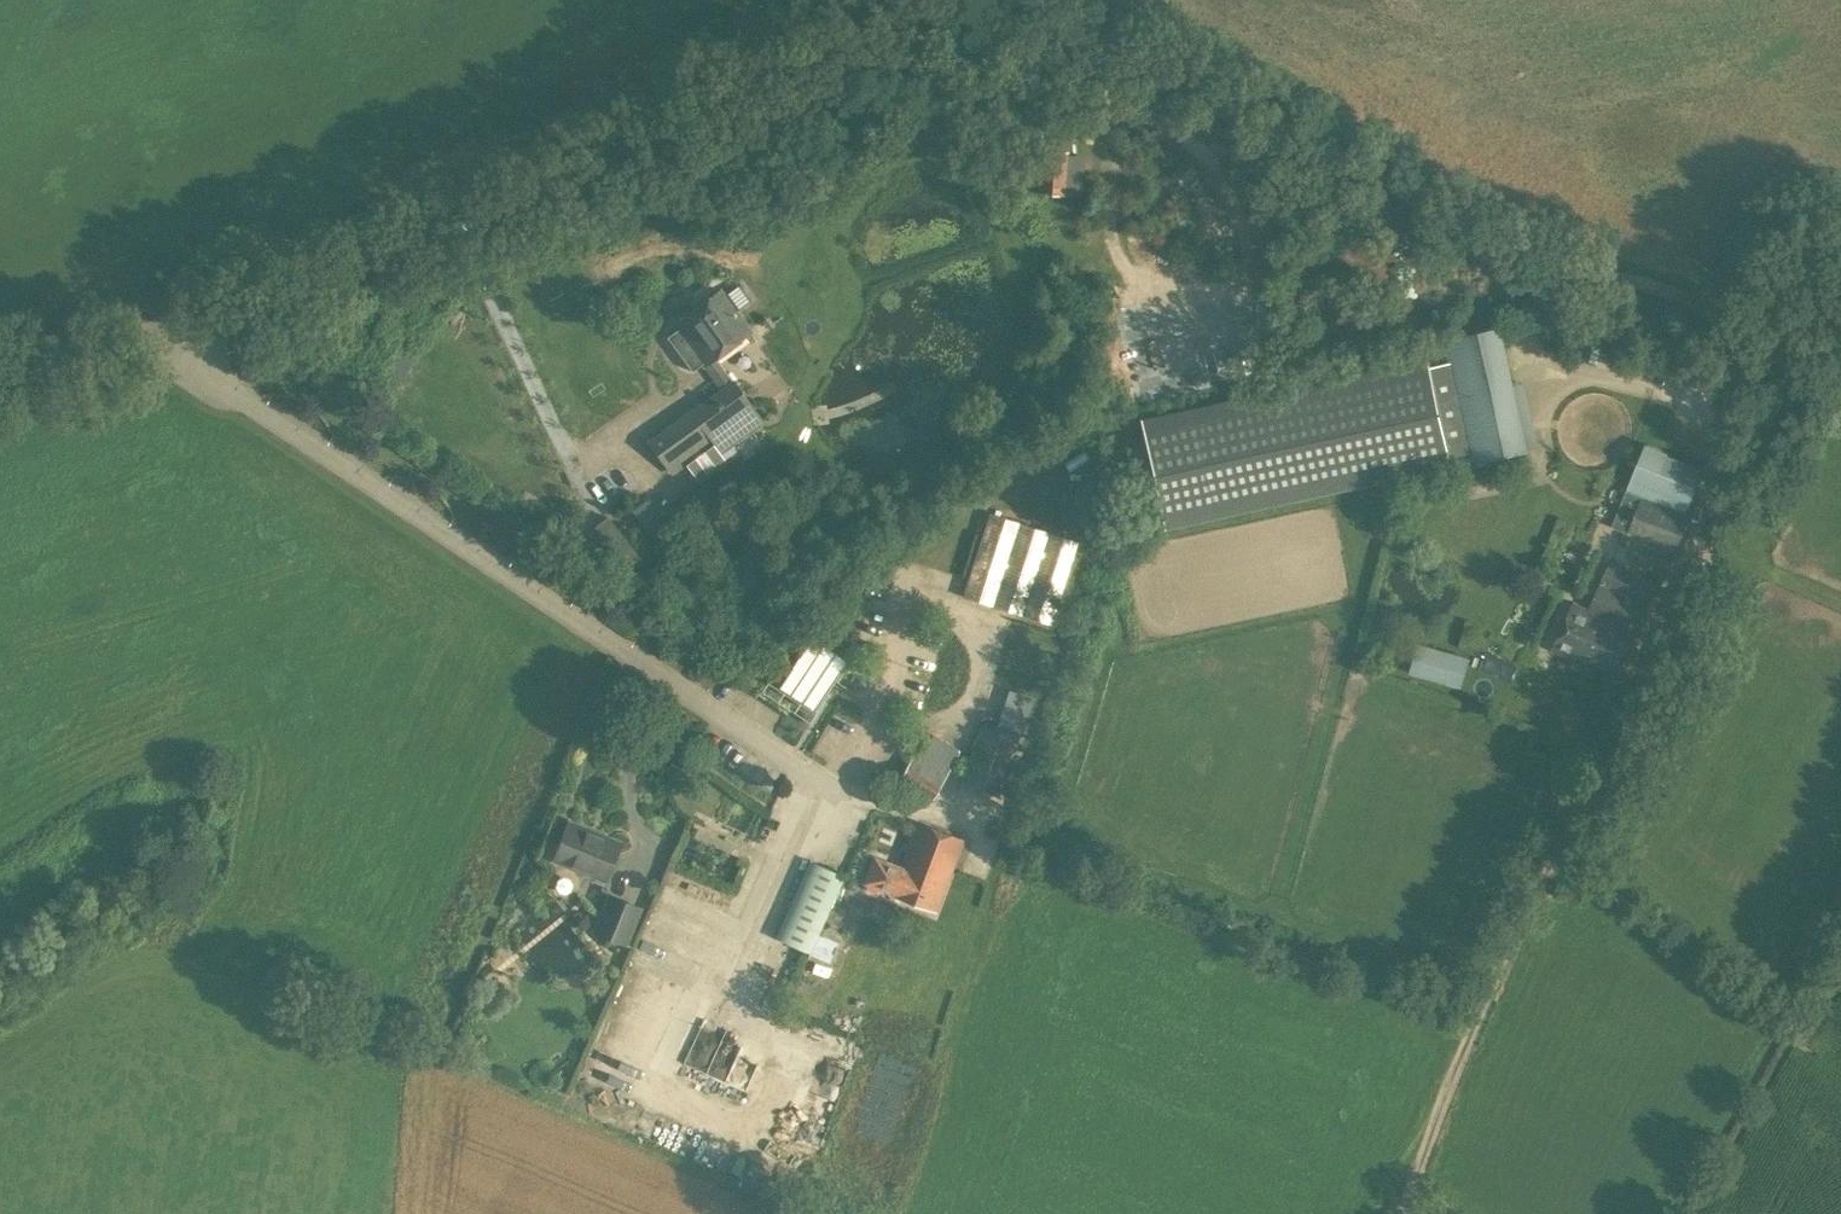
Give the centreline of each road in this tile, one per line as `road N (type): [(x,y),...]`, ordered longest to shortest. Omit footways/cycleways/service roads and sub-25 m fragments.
road 1 (track): [(1404,1213),(1459,1058),(1703,530),(1714,357),(1709,323),(1683,301),(1530,256),(1045,0)]
road 2 (unclassified): [(846,0),(801,50),(641,152),(167,318)]

